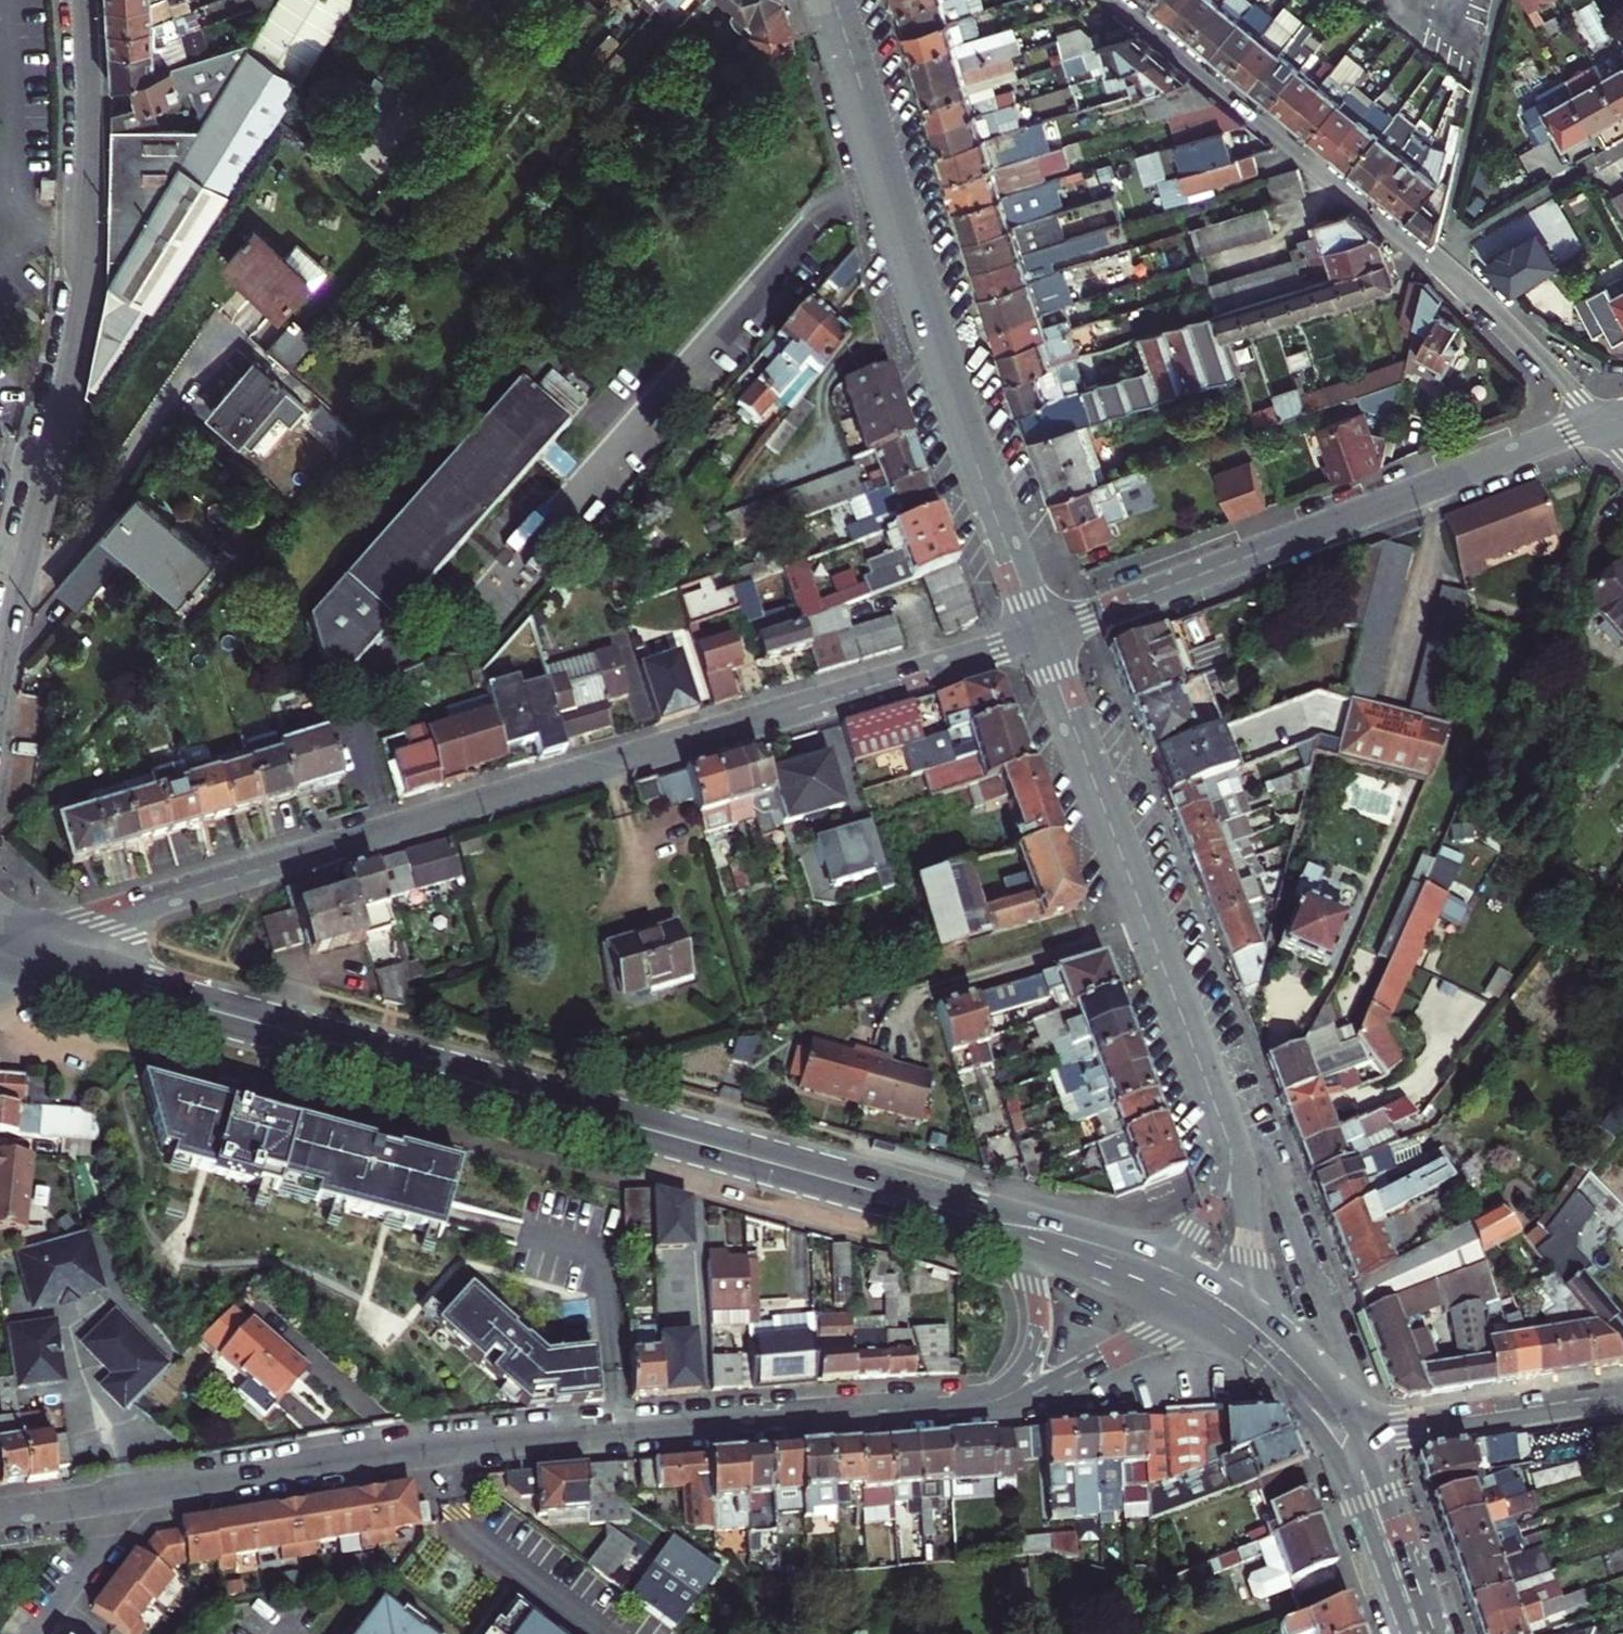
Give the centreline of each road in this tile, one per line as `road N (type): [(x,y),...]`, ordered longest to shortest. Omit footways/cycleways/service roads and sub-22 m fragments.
road 1 (residential): [(1040,635),(135,909),(0,936)]
road 2 (residential): [(0,1511),(489,1443),(957,1407)]
road 3 (secondary): [(0,951),(849,1183)]
road 4 (residential): [(83,0),(85,275),(0,664)]
road 5 (residential): [(835,0),(964,427),(1040,635)]
road 6 (residential): [(1602,423),(1040,635)]
road 7 (residential): [(1040,635),(1215,1103)]
road 8 (residential): [(1126,0),(1444,268)]
road 9 (tertiary): [(1366,1432),(1622,1395)]
road 10 (residential): [(957,1407),(1030,1399),(1186,1317)]
road 11 (residential): [(1500,0),(1450,241)]
road 12 (secondary): [(1186,1317),(1285,1396),(1345,1476)]
road 13 (residential): [(1444,268),(1602,423)]
road 14 (secondary): [(1426,1633),(1366,1432)]
road 15 (secondary): [(1366,1432),(1335,1378),(1226,1287)]
road 16 (tertiary): [(1210,1305),(1336,1419),(1366,1432)]
road 17 (residential): [(957,1407),(1004,1386),(1031,1355),(1040,1316),(1030,1248)]
road 18 (residential): [(1622,149),(1450,241)]
road 19 (residential): [(1226,1287),(1243,1258),(1248,1211),(1235,1141),(1215,1103)]
road 20 (secondary): [(1025,1216),(849,1183)]
road 21 (secondary): [(1345,1476),(1421,1633)]
road 22 (secondary): [(1030,1248),(1186,1317)]
road 23 (residential): [(1215,1103),(1223,1174),(1174,1259)]
road 24 (secondary): [(849,1183),(1003,1238)]
road 25 (secondary): [(1174,1259),(1025,1216)]
road 26 (tertiary): [(1028,1241),(1170,1282)]

